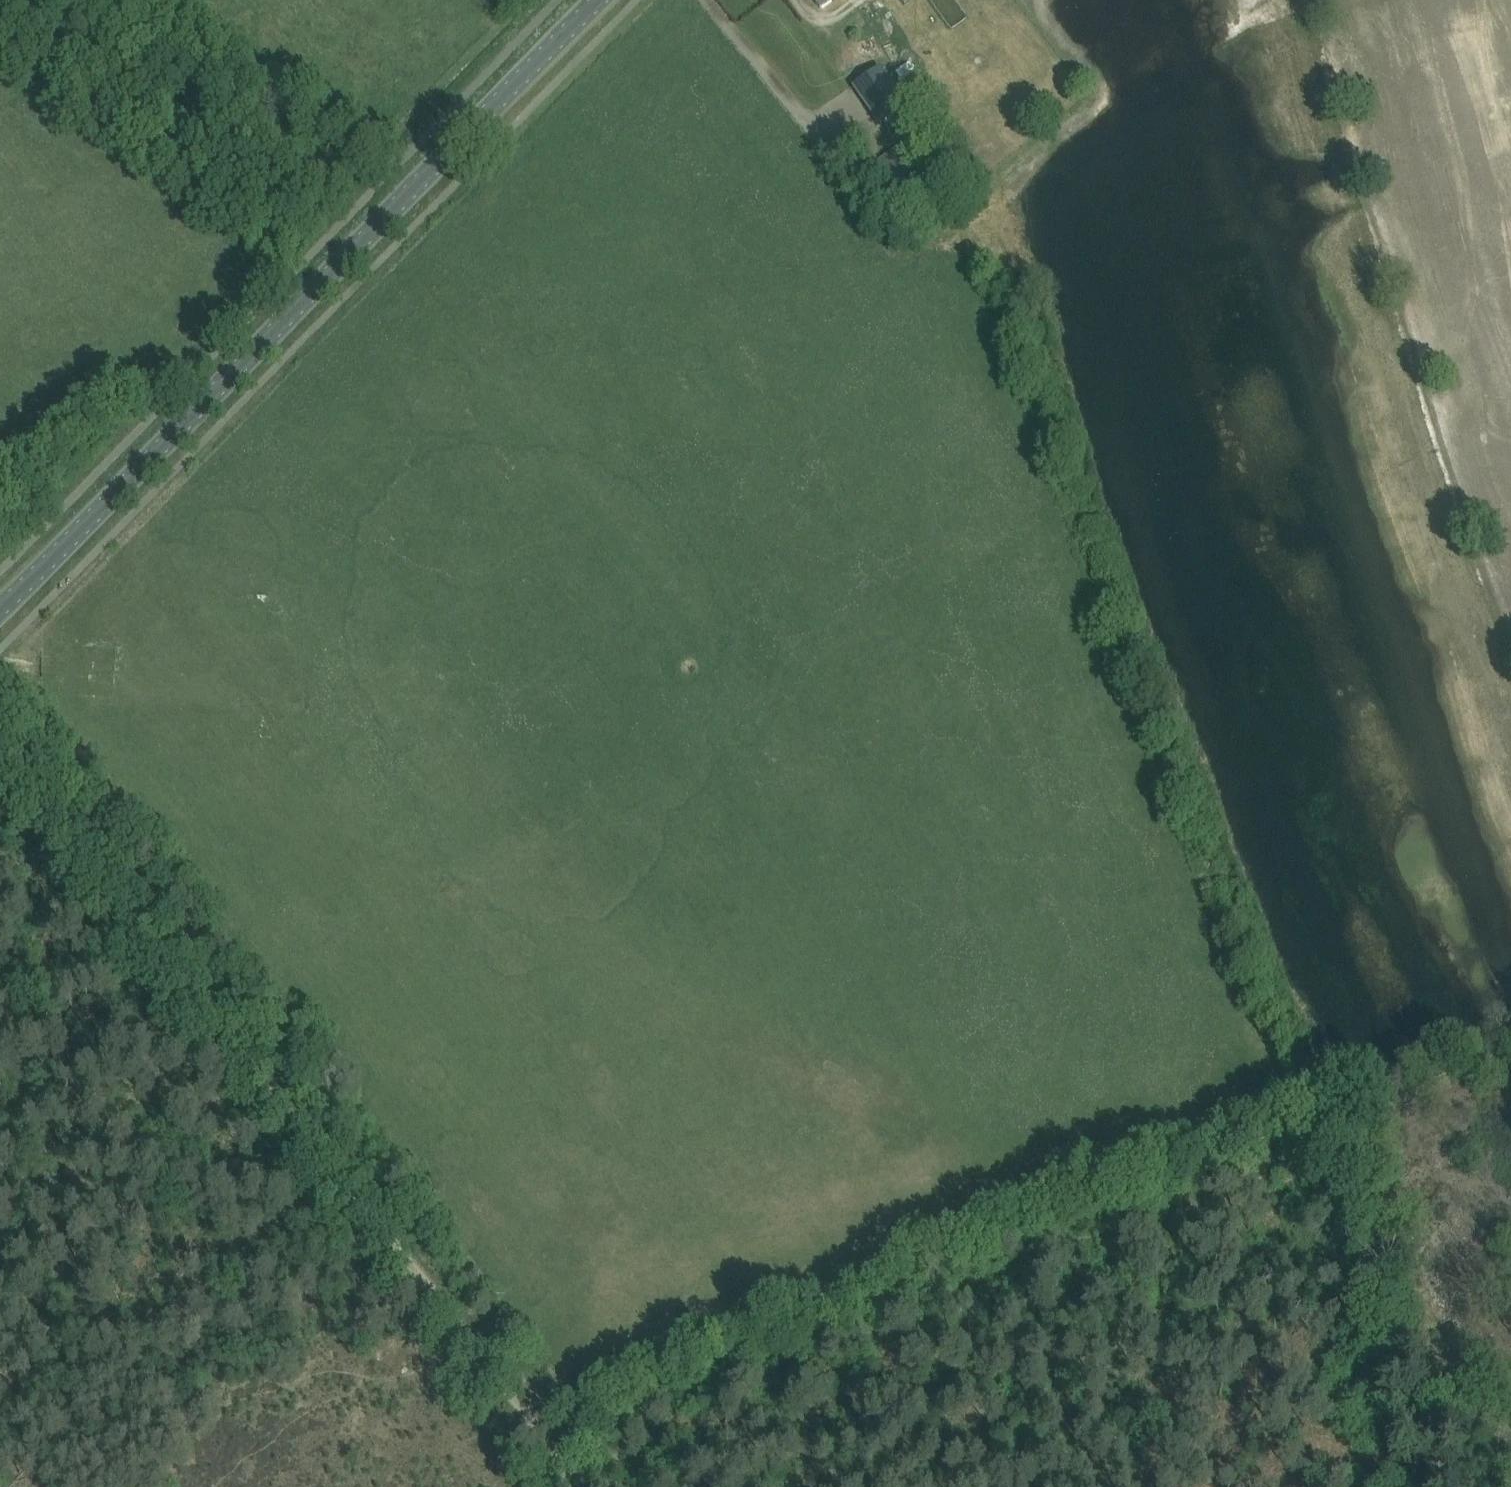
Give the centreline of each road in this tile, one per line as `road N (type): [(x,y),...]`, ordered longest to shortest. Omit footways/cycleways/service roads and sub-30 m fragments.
road 1 (track): [(0,775),(188,990),(566,1467),(571,1486)]
road 2 (secondary): [(0,610),(603,0)]

